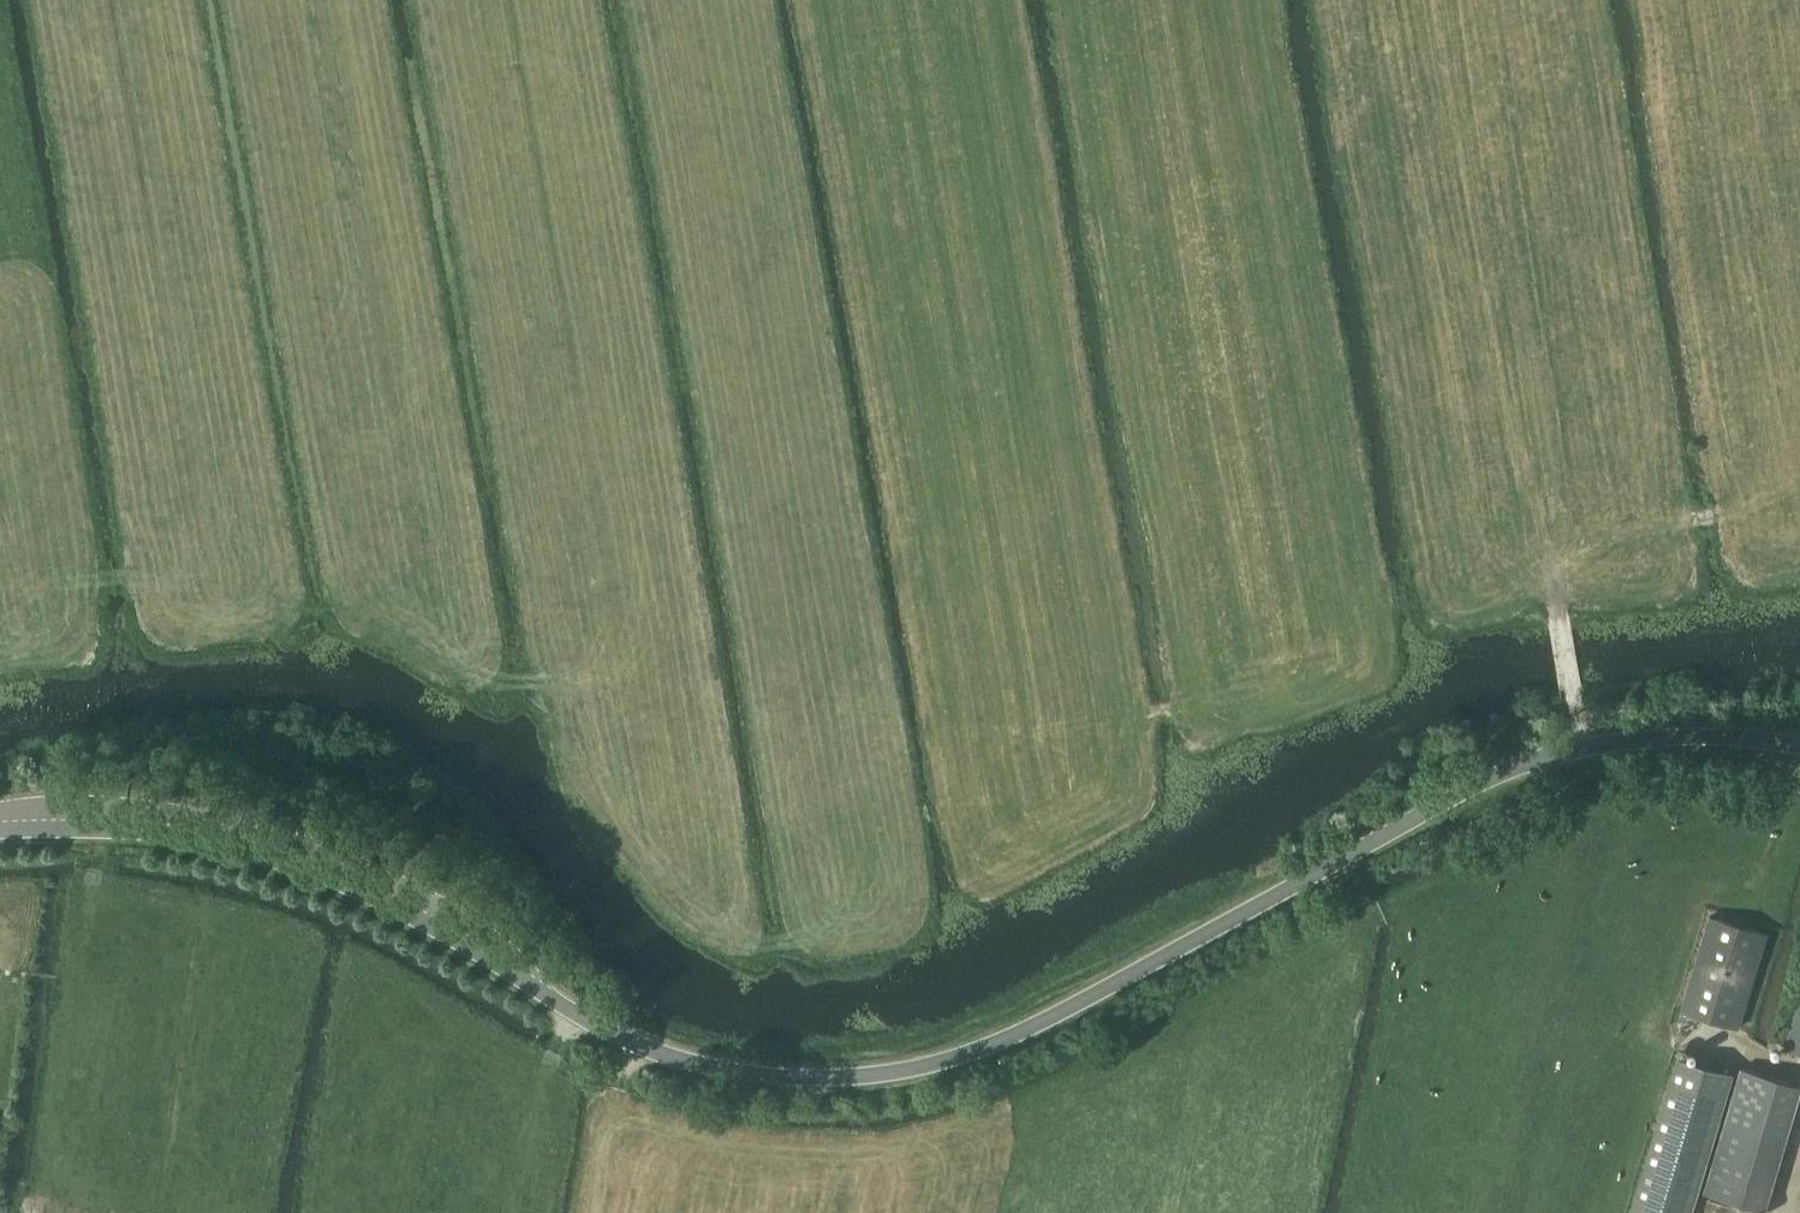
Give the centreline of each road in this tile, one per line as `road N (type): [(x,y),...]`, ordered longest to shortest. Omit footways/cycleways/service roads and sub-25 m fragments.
road 1 (unclassified): [(1799,751),(1670,734),(1538,756),(1158,964),(1049,1033),(887,1071),(737,1071),(624,1040),(388,893),(263,843),(114,816),(0,823)]
road 2 (track): [(1799,508),(1684,520),(1554,568),(1561,611)]
road 3 (track): [(1583,747),(1561,611)]

